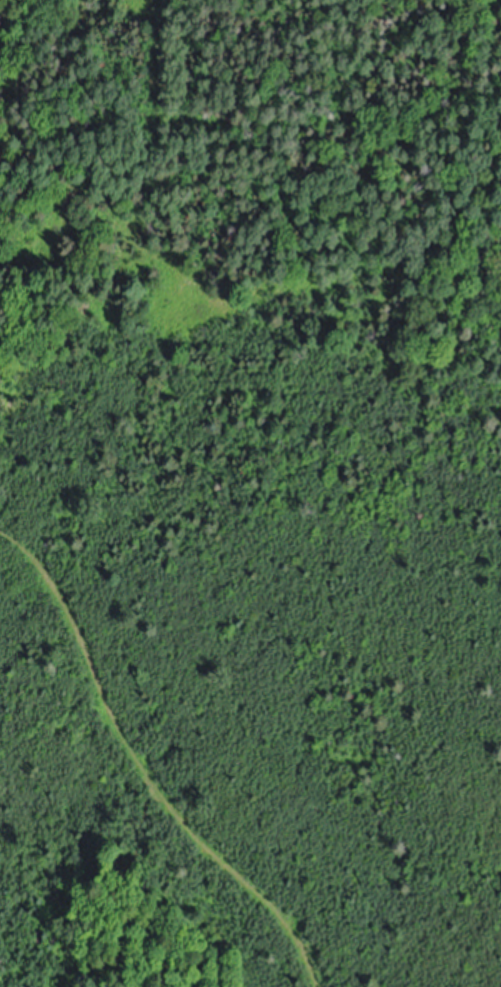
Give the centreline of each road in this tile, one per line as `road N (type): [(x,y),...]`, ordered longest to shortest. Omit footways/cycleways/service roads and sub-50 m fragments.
road 1 (track): [(0,524),(44,566),(116,758),(274,906),(303,986)]

